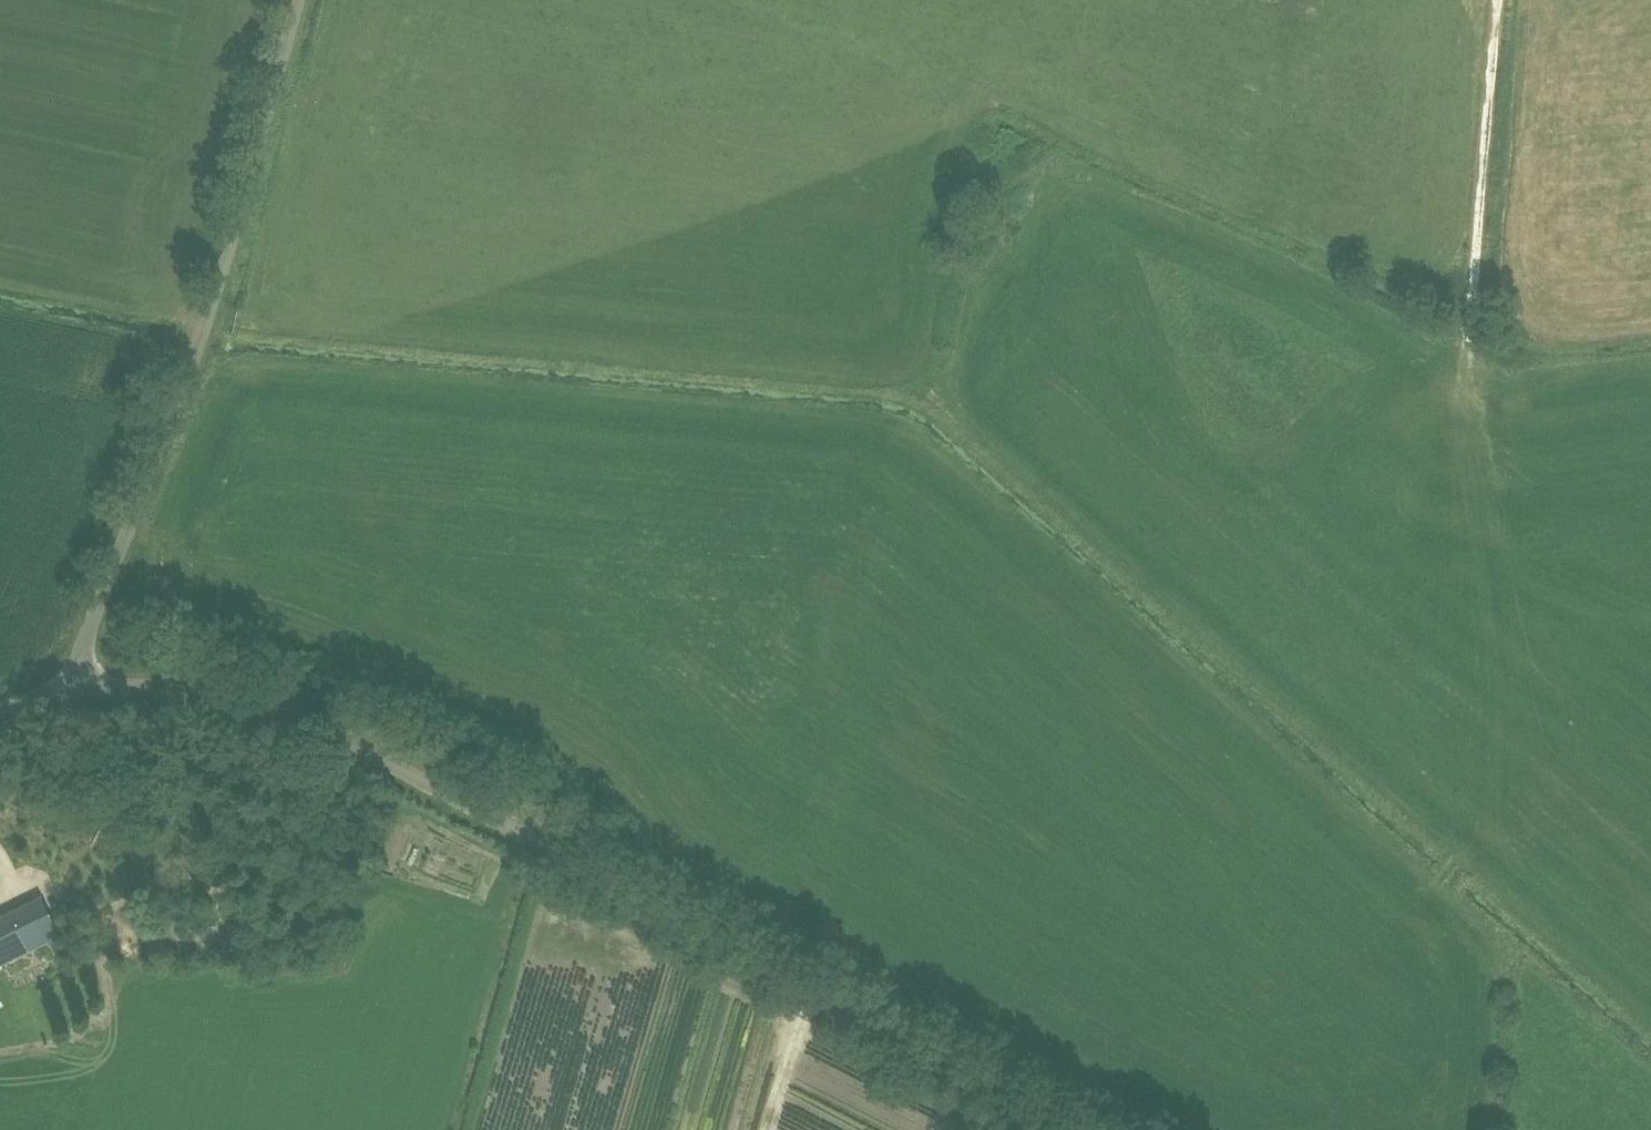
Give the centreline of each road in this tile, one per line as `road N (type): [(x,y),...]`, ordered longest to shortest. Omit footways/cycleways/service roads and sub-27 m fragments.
road 1 (unclassified): [(1094,1129),(342,731),(251,693),(157,674),(78,673)]
road 2 (unclassified): [(78,673),(231,254),(302,0)]

